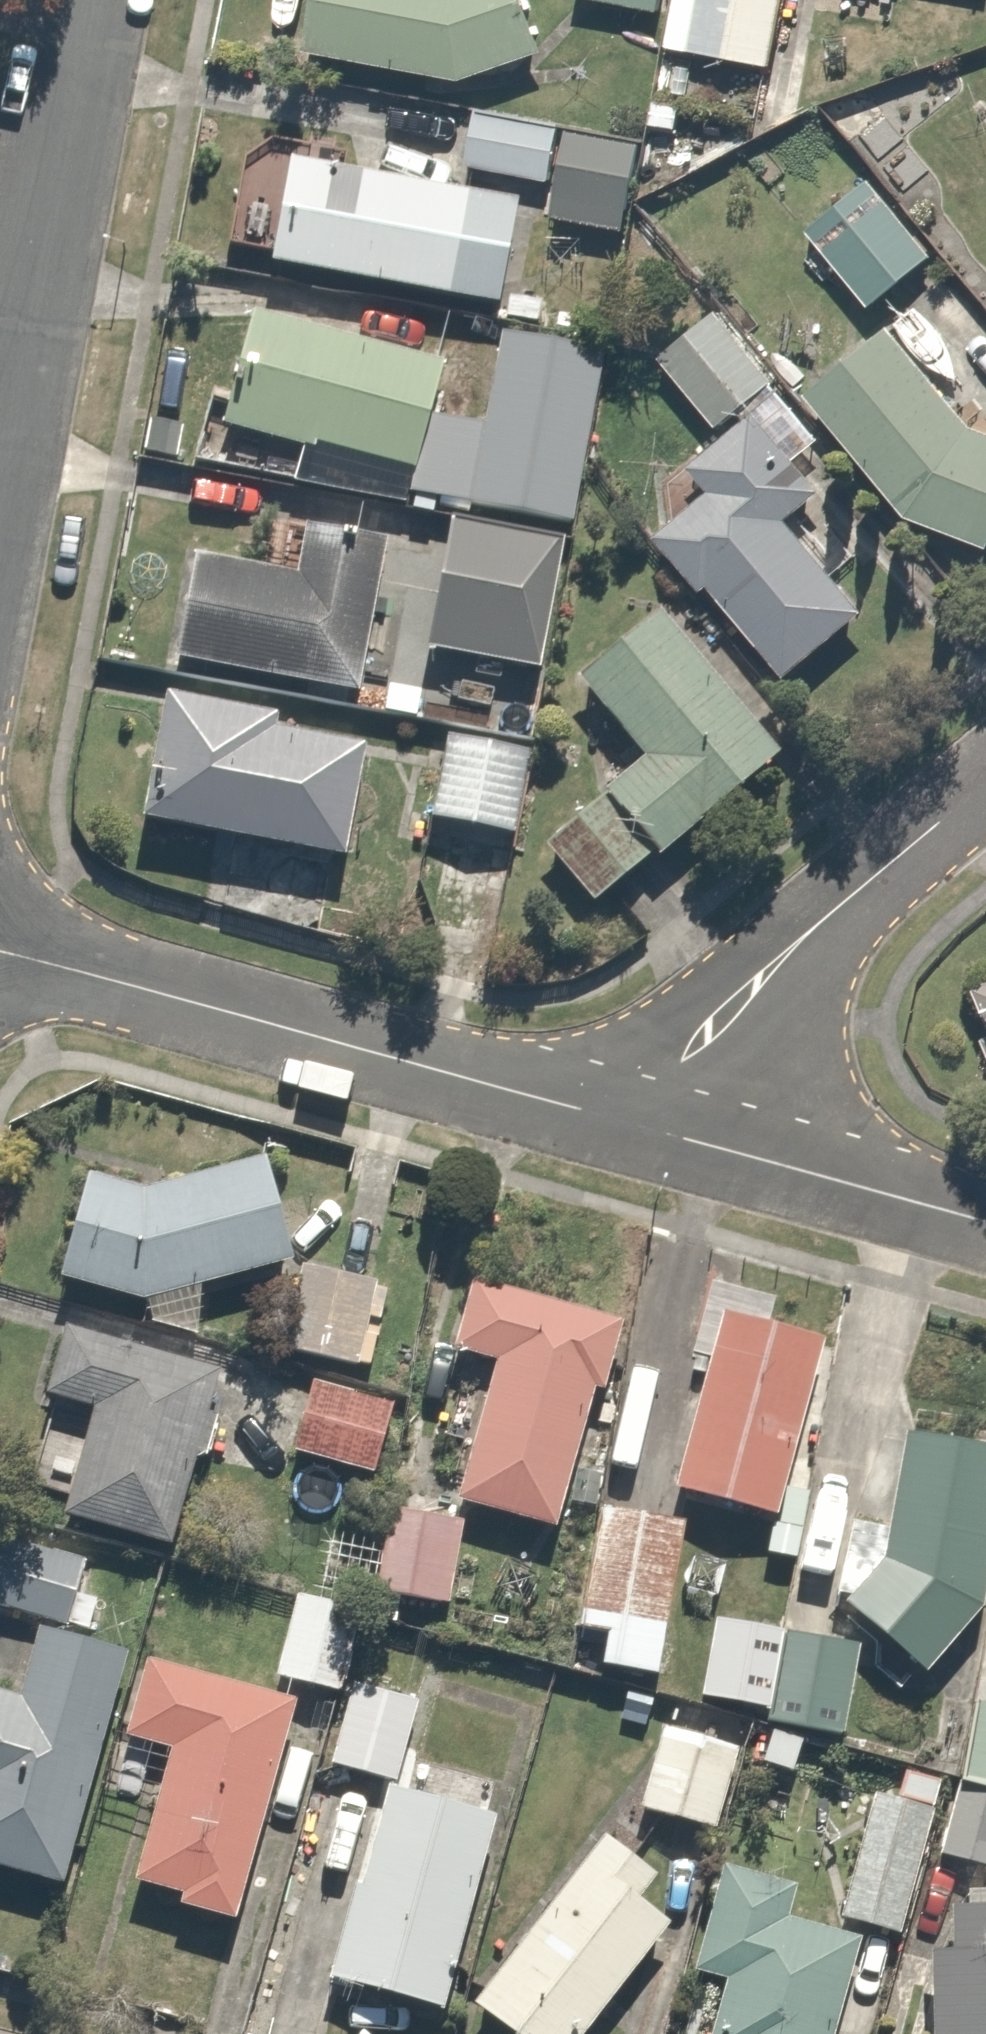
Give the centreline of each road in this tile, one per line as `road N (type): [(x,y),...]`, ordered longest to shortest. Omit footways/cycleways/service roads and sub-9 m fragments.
road 1 (residential): [(0,952),(667,1134)]
road 2 (residential): [(667,1134),(685,1061),(744,997),(985,786)]
road 3 (residential): [(0,470),(88,0)]
road 4 (residential): [(667,1134),(985,1222)]

